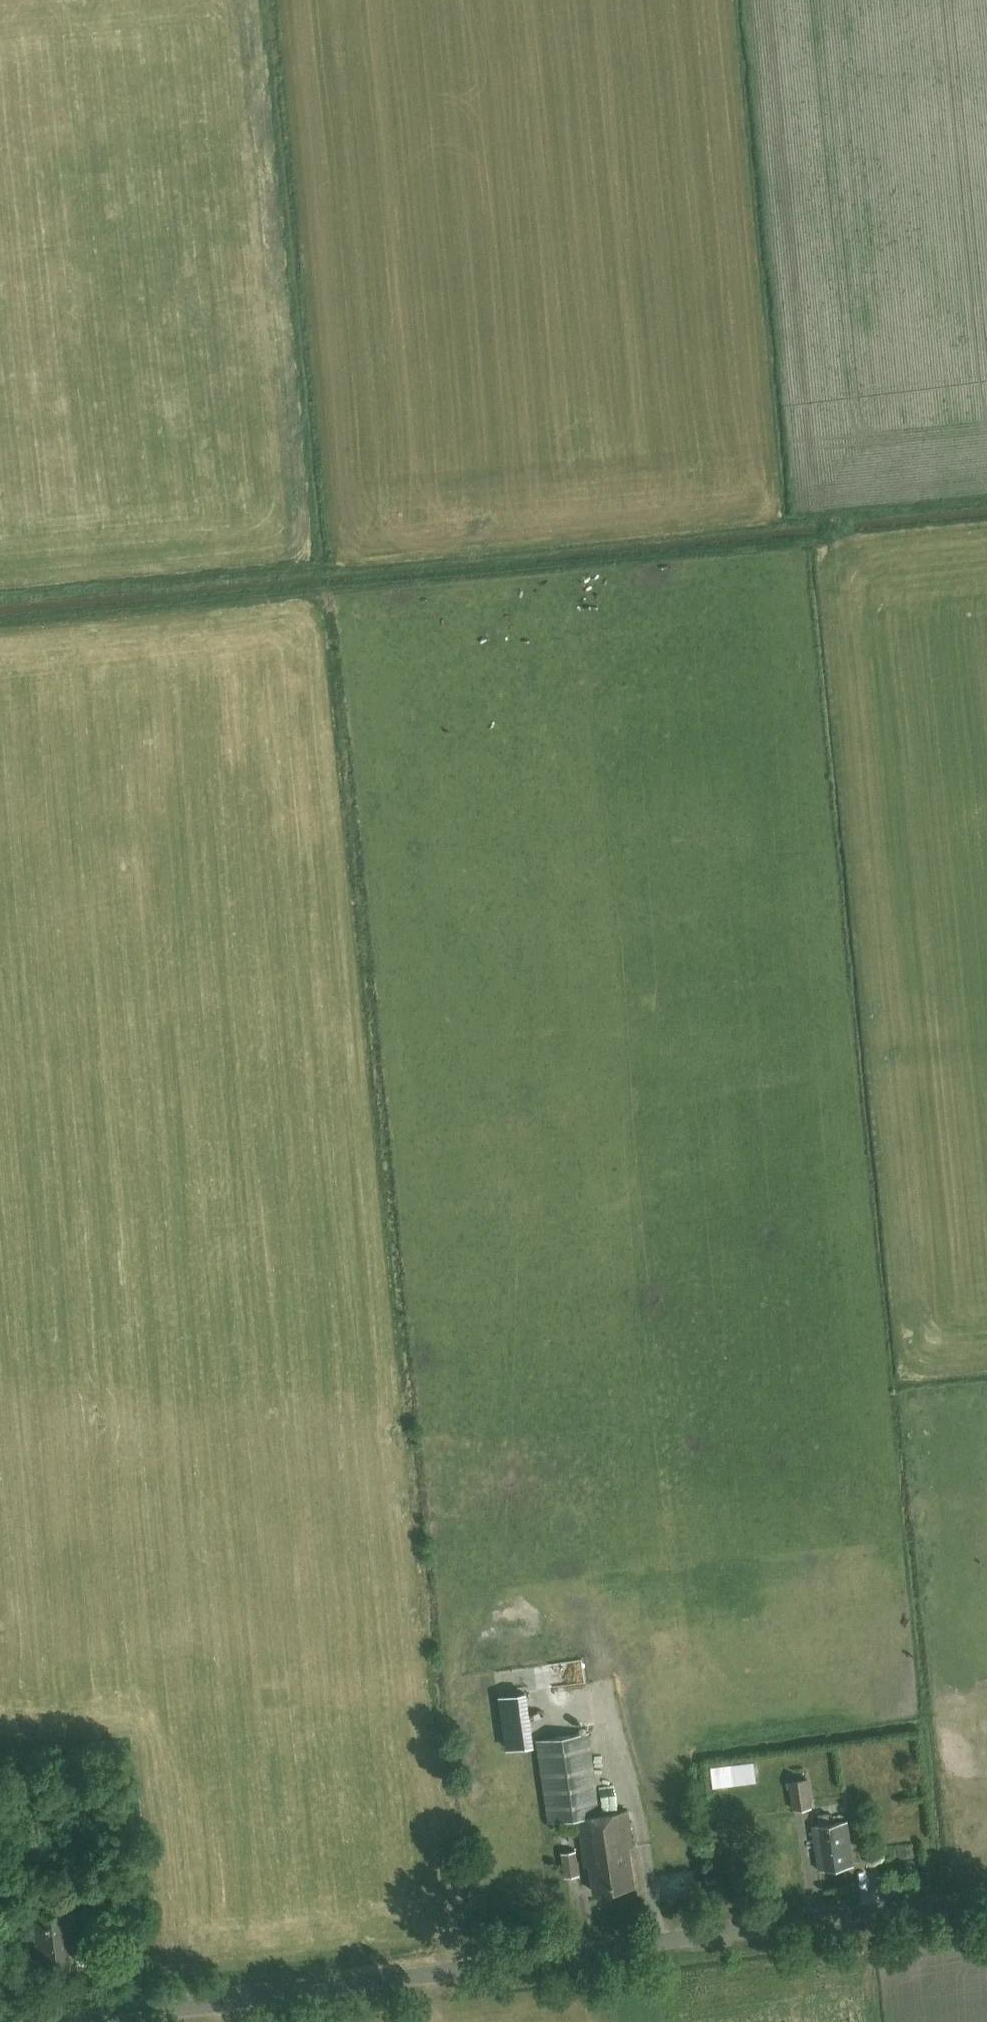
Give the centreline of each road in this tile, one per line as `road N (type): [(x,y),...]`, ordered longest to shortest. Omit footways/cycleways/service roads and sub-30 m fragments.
road 1 (unclassified): [(81,2021),(986,1895)]

